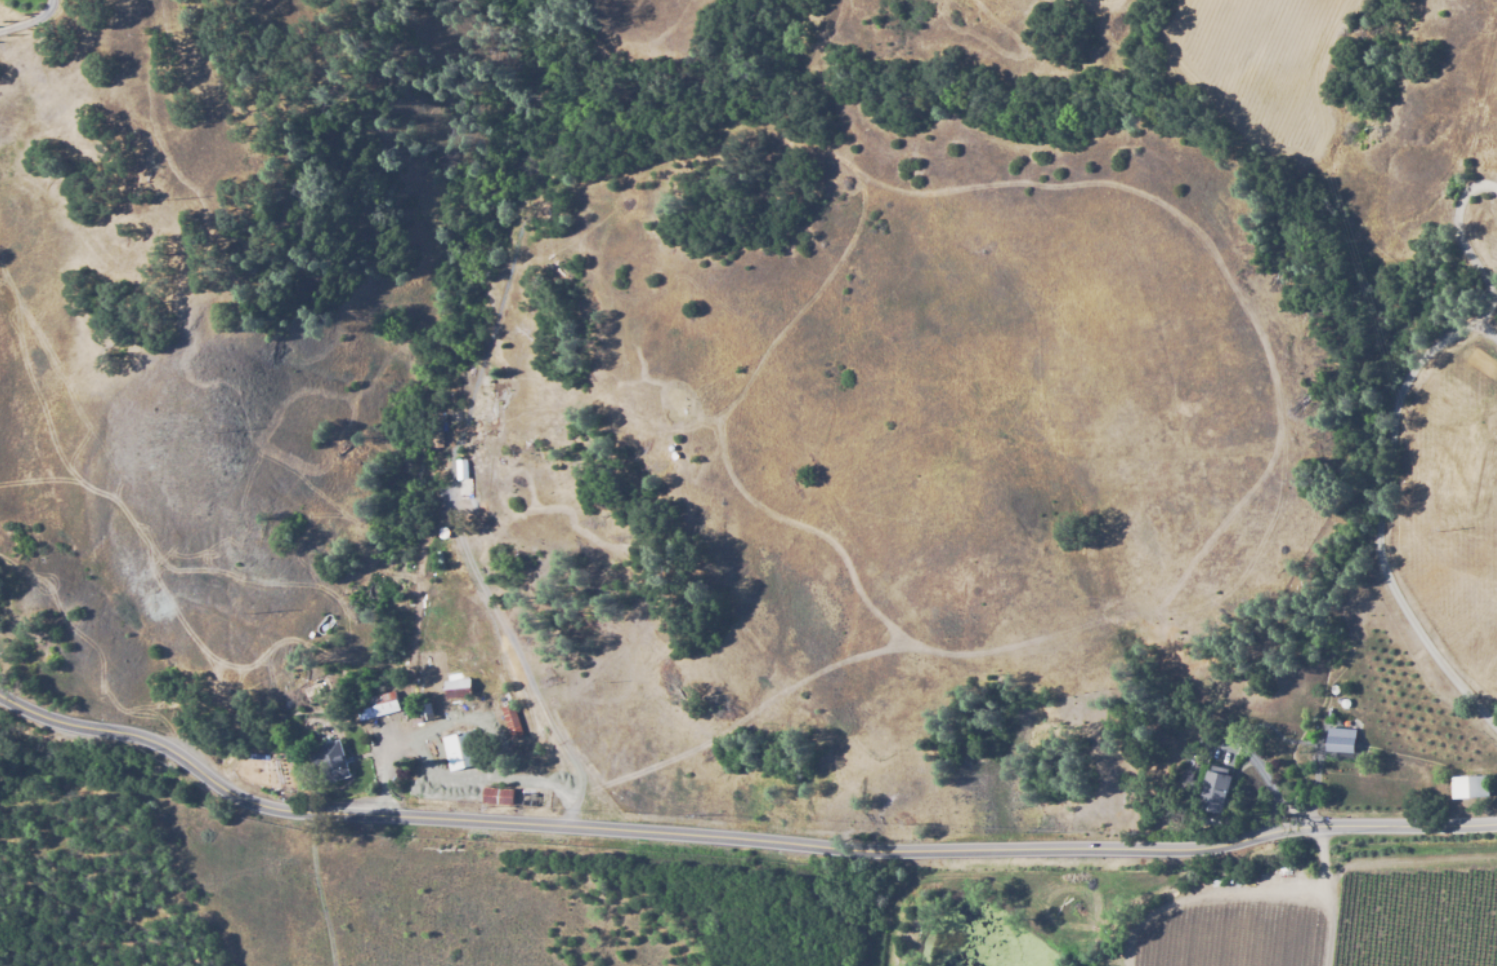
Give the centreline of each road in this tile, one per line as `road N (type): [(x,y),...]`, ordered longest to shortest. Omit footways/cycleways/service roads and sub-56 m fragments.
road 1 (tertiary): [(1496,819),(1293,829),(1179,849),(844,851),(303,816),(231,790),(163,746),(21,709),(0,696)]
road 2 (track): [(303,816),(333,965)]

